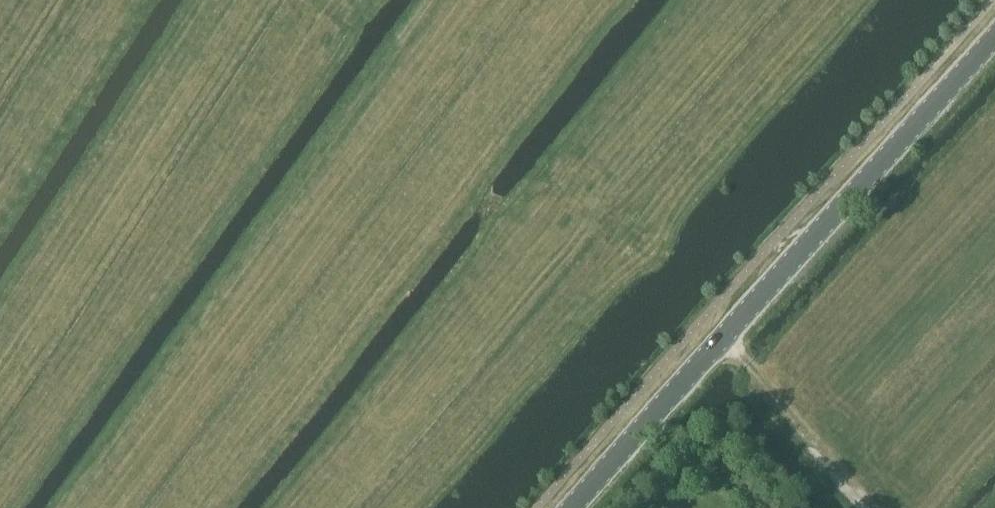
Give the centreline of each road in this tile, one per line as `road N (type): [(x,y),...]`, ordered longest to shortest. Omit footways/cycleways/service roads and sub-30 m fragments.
road 1 (tertiary): [(578,507),(994,37)]

